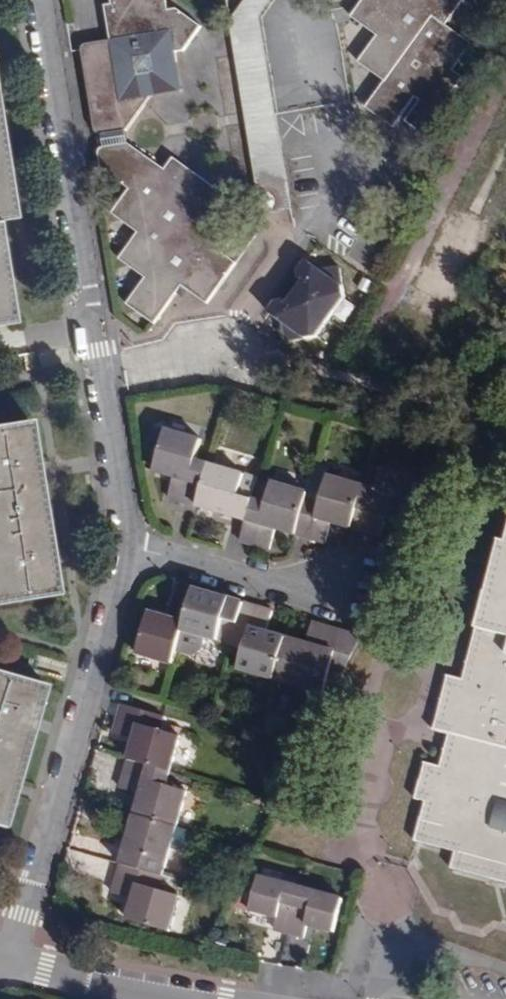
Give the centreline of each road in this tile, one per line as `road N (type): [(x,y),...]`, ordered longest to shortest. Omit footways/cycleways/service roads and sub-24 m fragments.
road 1 (residential): [(42,0),(137,544)]
road 2 (residential): [(137,544),(15,963)]
road 3 (residential): [(350,583),(280,583),(137,544)]
road 4 (residential): [(15,963),(201,998)]

